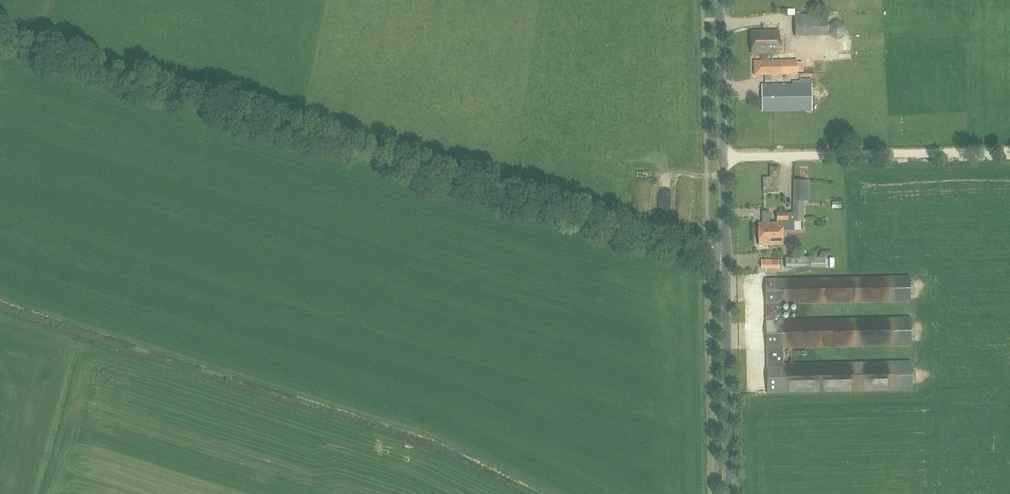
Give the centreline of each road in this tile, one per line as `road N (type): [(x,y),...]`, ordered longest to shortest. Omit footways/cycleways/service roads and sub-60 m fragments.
road 1 (tertiary): [(730,493),(720,0)]

